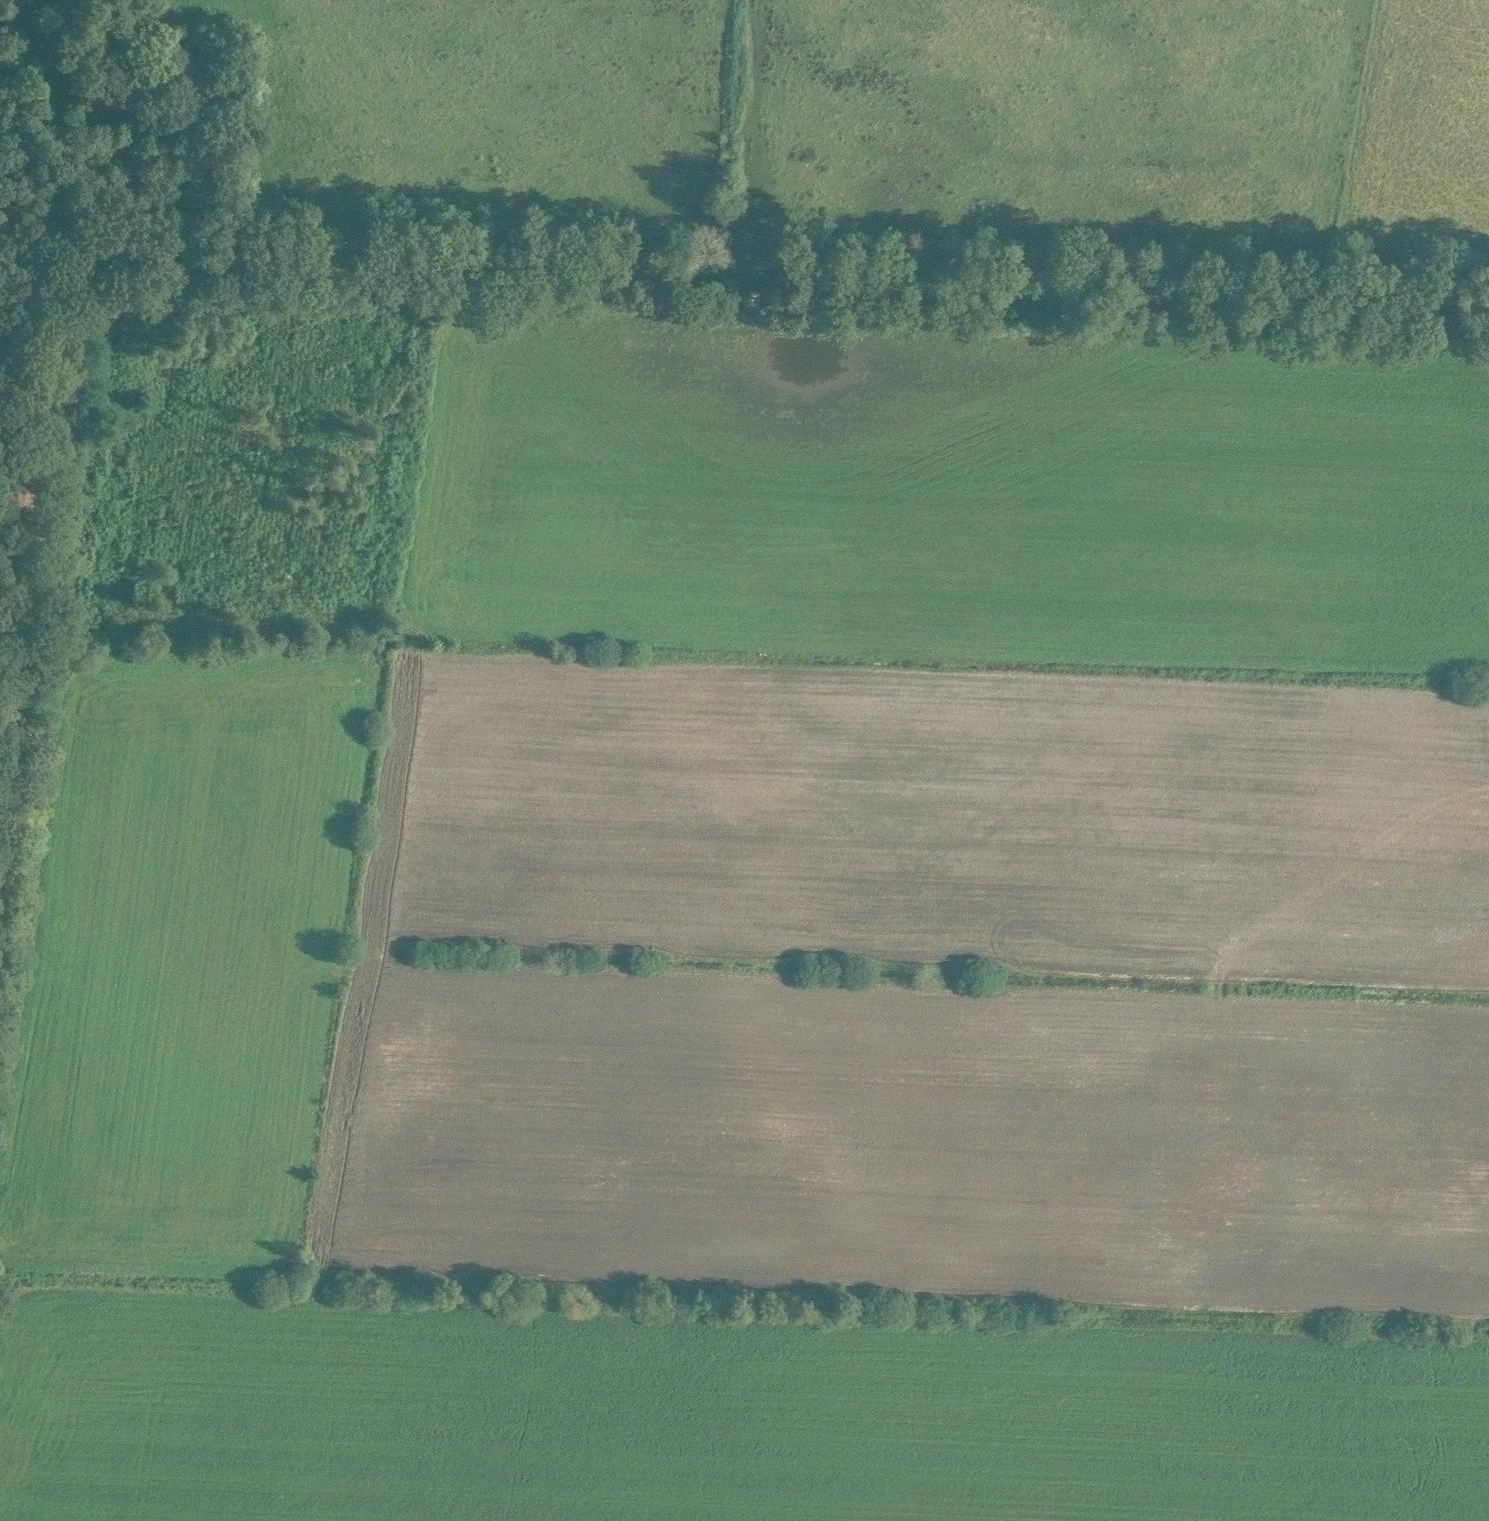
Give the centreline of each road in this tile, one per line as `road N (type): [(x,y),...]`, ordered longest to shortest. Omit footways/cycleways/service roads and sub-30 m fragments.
road 1 (track): [(1488,293),(81,237)]
road 2 (track): [(81,237),(0,815)]

